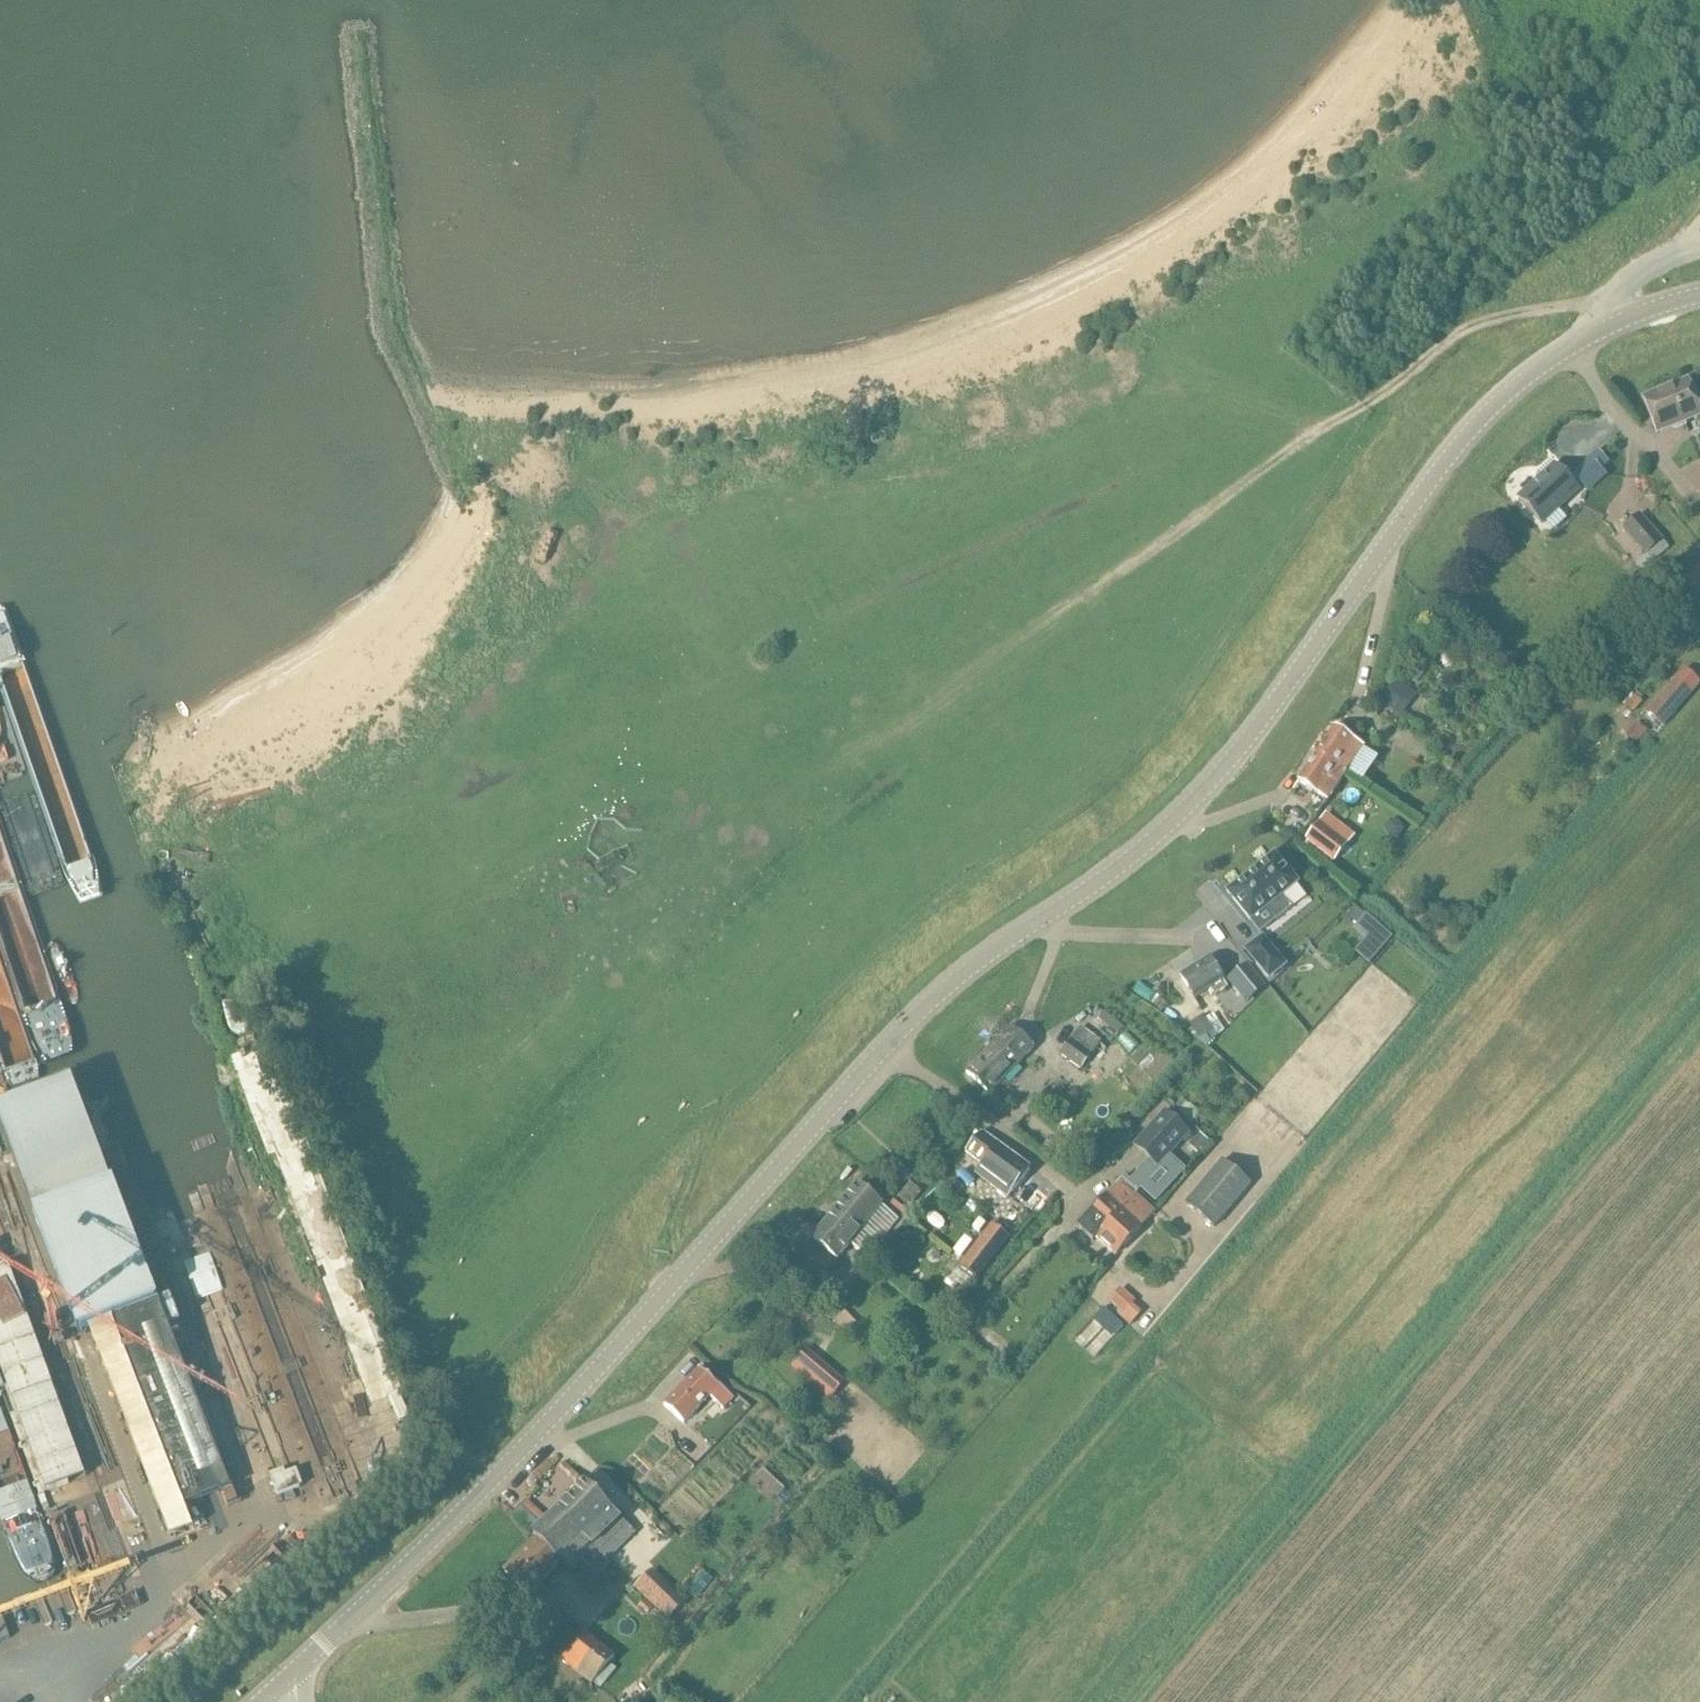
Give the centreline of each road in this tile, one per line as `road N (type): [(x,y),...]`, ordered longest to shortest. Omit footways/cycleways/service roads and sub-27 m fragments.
road 1 (tertiary): [(272,1691),(446,1532),(938,996),(1176,827),(1213,789),(1449,448),(1538,365),(1646,310),(1699,297)]
road 2 (track): [(1378,402),(1453,332),(1535,303),(1646,310)]

